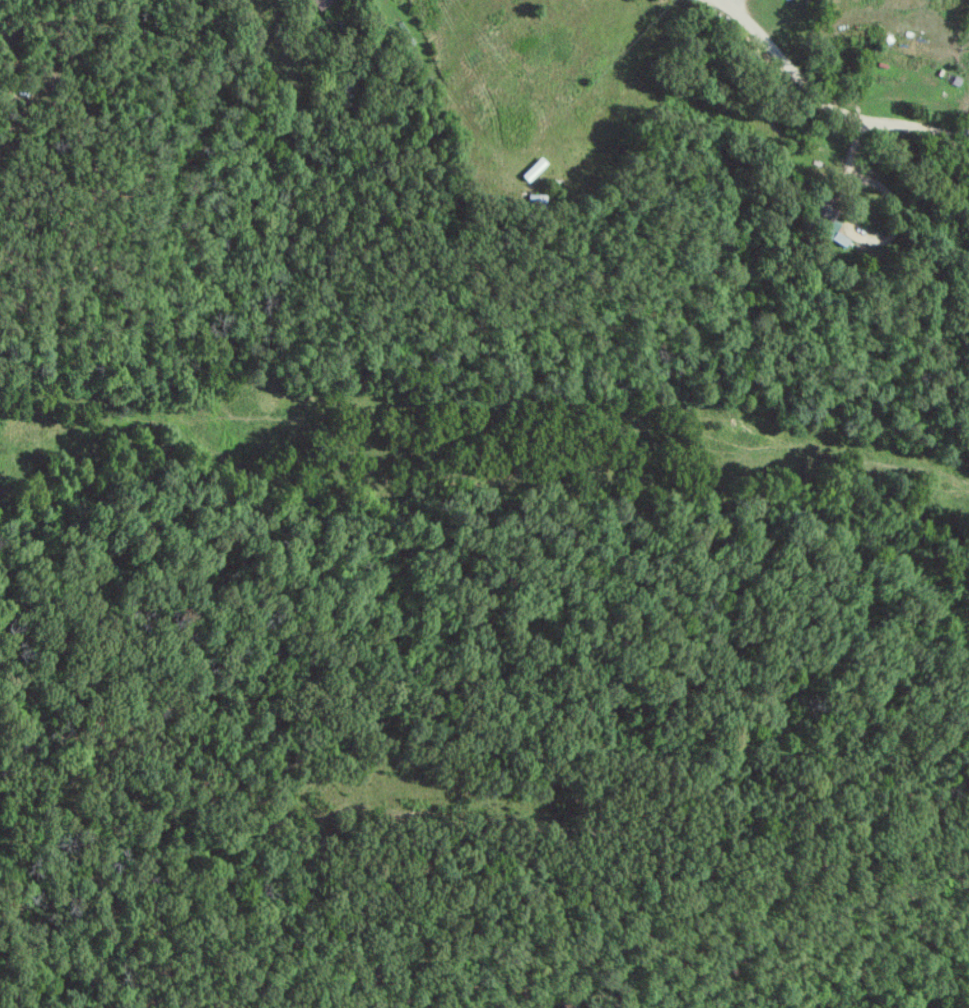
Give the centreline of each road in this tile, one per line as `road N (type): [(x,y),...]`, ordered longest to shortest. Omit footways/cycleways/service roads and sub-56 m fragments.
road 1 (track): [(968,147),(927,128),(854,116),(823,98),(721,0)]

